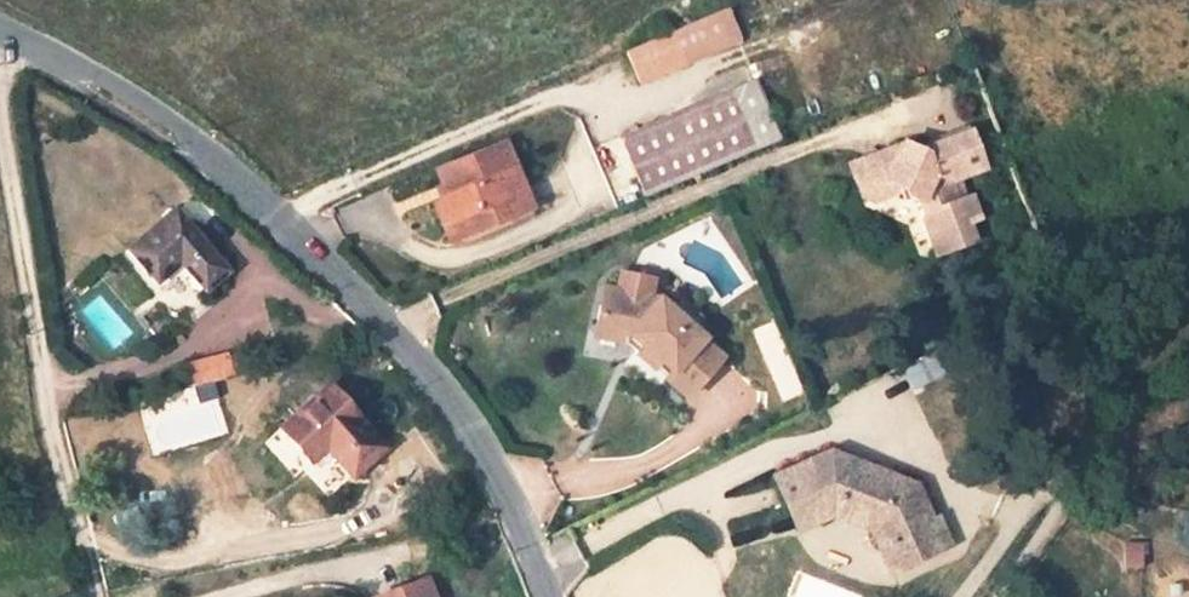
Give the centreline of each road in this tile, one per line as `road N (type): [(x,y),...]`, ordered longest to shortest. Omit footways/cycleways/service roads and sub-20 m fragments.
road 1 (tertiary): [(548,596),(477,434),(393,332),(198,147),(11,33)]
road 2 (residential): [(0,99),(42,395),(94,596)]

